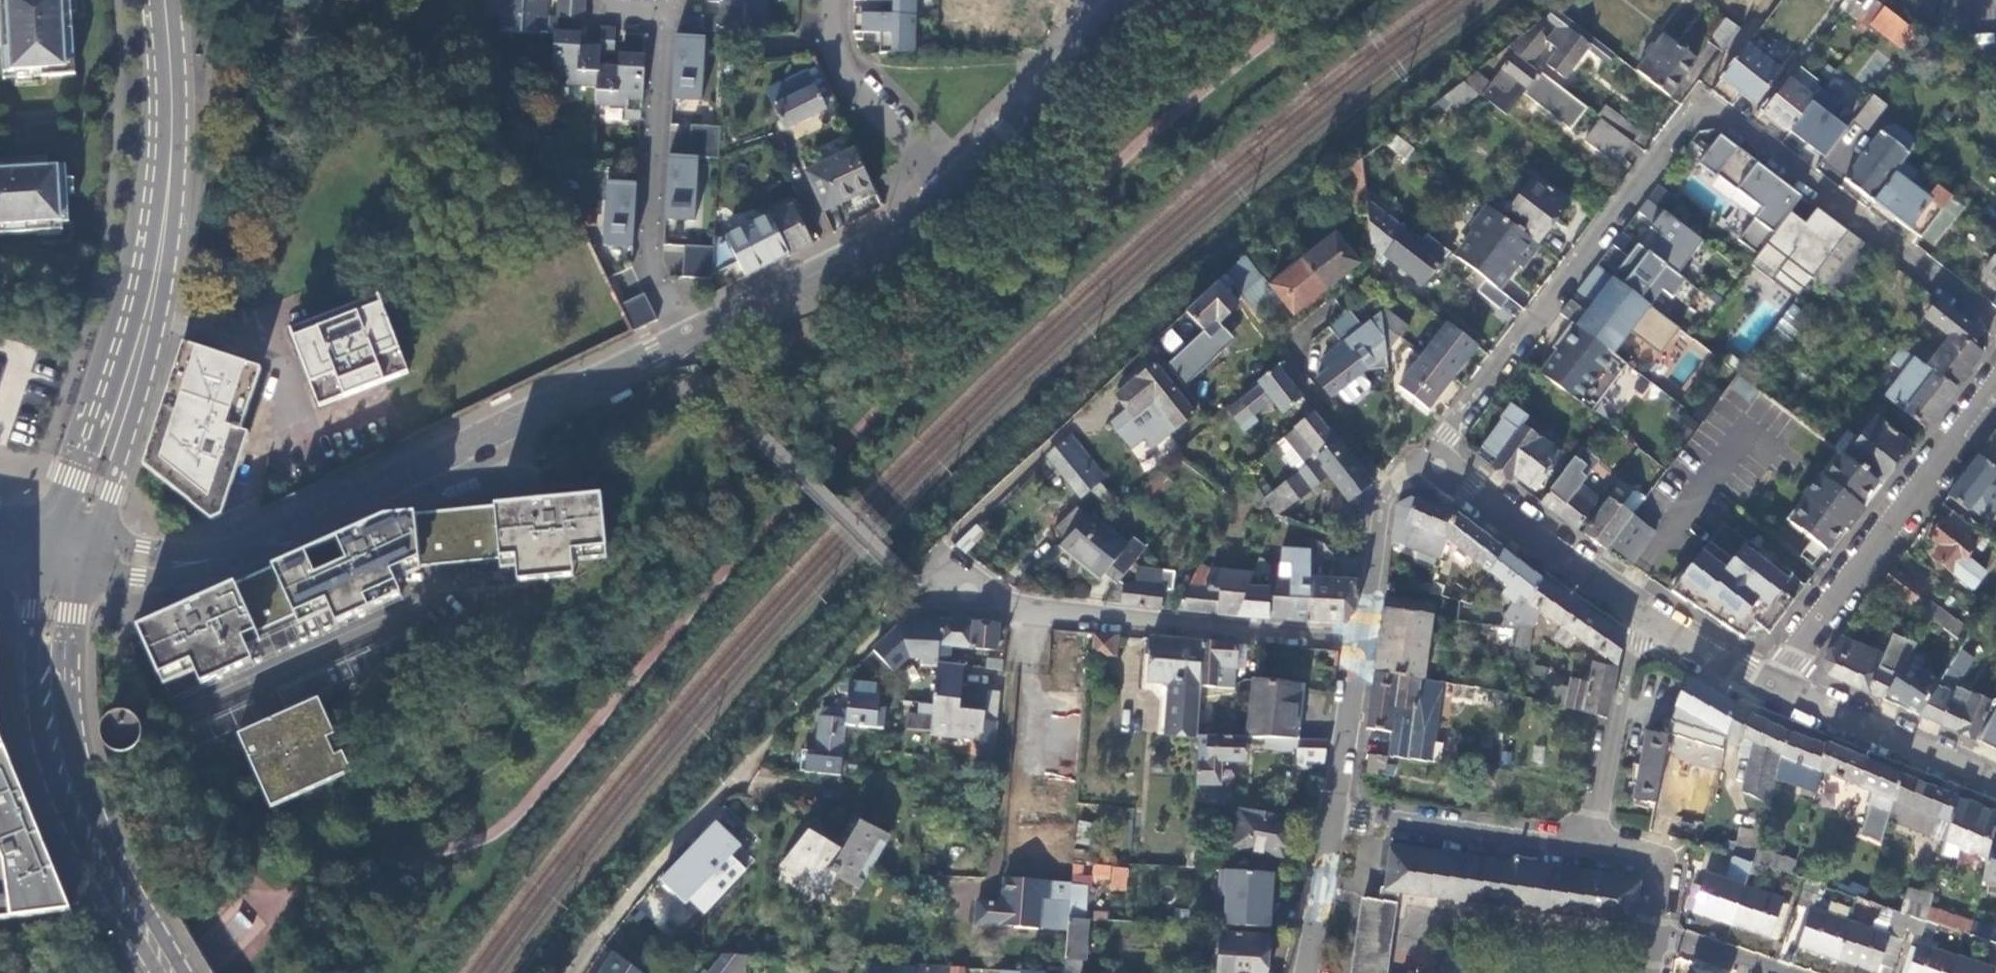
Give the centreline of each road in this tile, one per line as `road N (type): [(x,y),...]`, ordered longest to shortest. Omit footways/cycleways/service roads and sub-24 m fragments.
road 1 (residential): [(1437,463),(1448,434),(1699,94),(1995,326)]
road 2 (primary): [(80,533),(159,259),(169,187),(163,0)]
road 3 (residential): [(223,556),(687,338)]
road 4 (primary): [(60,570),(45,645),(50,732),(82,820),(172,972)]
road 5 (residential): [(959,592),(1361,640)]
road 6 (residential): [(1437,463),(1637,613),(1769,687)]
road 7 (residential): [(1995,390),(1769,687)]
road 8 (residential): [(687,338),(651,259),(665,30),(675,6)]
road 9 (residential): [(687,338),(901,231),(961,182)]
road 10 (residential): [(573,972),(676,835),(746,765)]
road 11 (residential): [(1589,843),(1335,811)]
road 12 (residential): [(961,182),(1129,0)]
road 13 (residential): [(1769,687),(1995,787)]
road 14 (residential): [(832,0),(832,38),(846,76),(961,182)]
road 15 (residential): [(1387,494),(1284,359),(1325,313)]
road 16 (residential): [(1335,811),(1361,640)]
road 17 (residential): [(60,570),(180,575),(223,556)]
road 18 (residential): [(1307,972),(1335,811)]
road 19 (residential): [(1621,688),(1589,843)]
road 20 (residential): [(1589,843),(1661,868),(1651,944)]
road 21 (residential): [(223,556),(80,533)]

